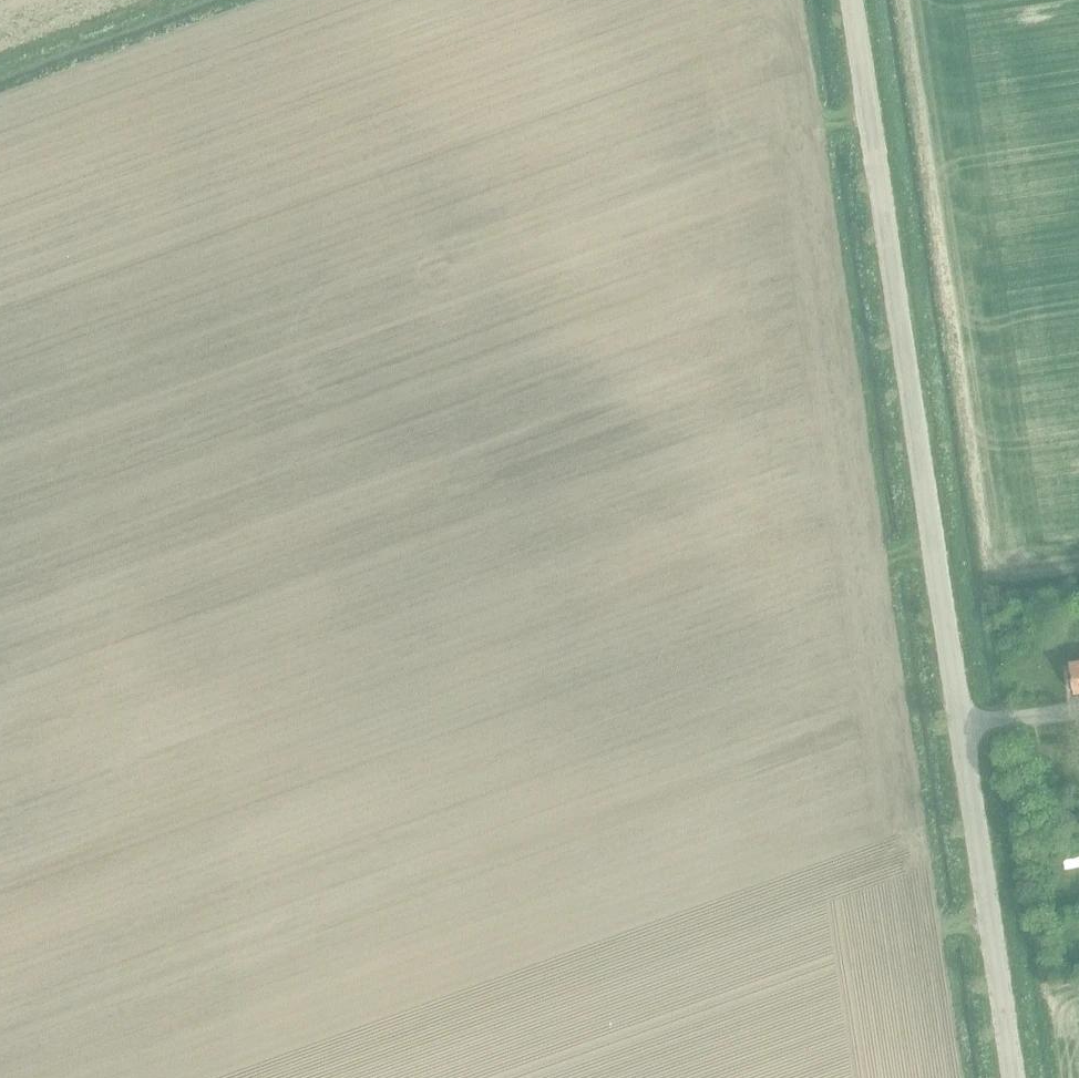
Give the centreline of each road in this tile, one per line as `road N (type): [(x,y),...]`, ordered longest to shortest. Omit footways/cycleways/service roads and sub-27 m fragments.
road 1 (unclassified): [(1013,1077),(851,0)]
road 2 (track): [(1078,708),(960,728)]

